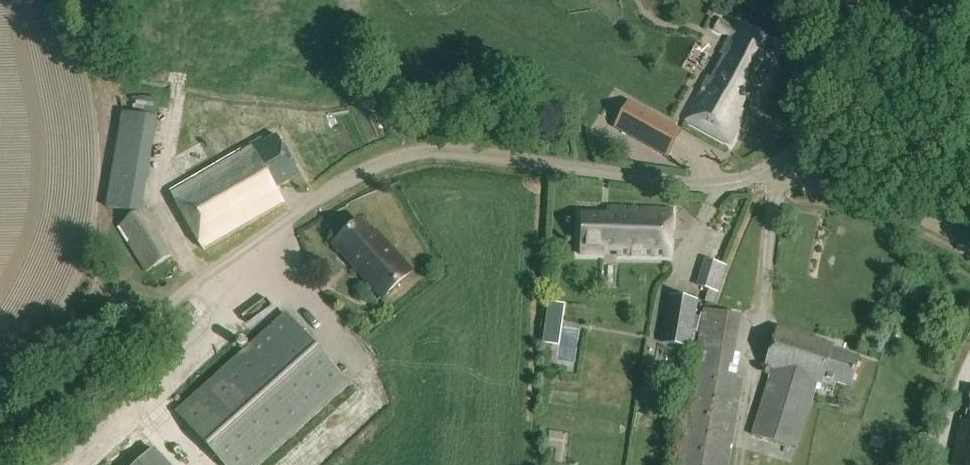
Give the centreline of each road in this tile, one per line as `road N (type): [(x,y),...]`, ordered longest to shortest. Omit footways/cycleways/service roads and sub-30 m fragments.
road 1 (residential): [(200,281),(330,191),(412,153),(452,151),(709,185),(773,172)]
road 2 (track): [(0,456),(200,281)]
road 3 (residential): [(773,172),(927,45),(956,0)]
road 4 (residential): [(969,242),(910,212),(773,172)]

